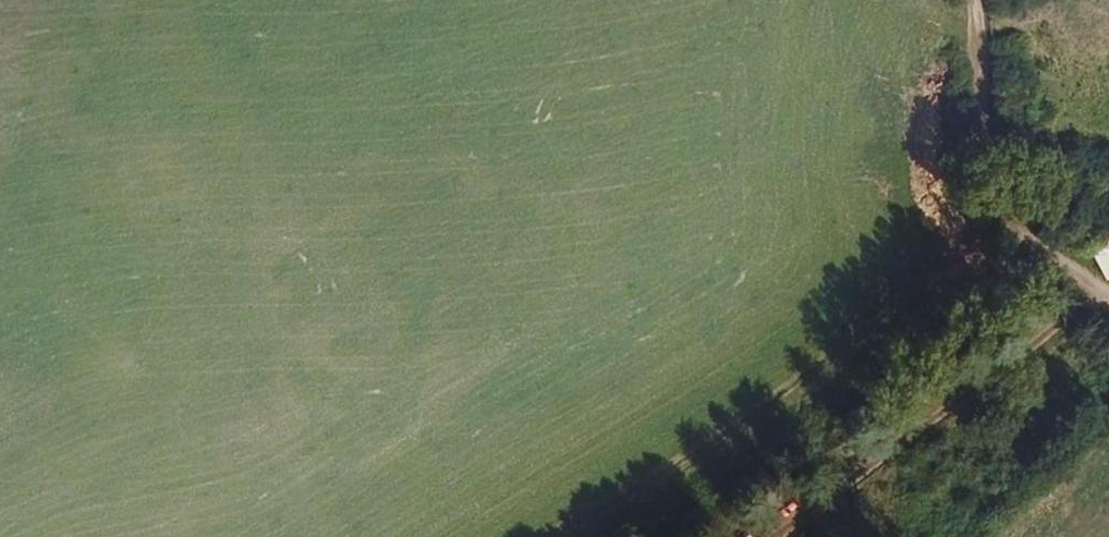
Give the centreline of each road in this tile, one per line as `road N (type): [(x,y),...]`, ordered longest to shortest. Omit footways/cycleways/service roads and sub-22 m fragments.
road 1 (track): [(1093,295),(776,536)]
road 2 (track): [(1108,308),(1006,224),(987,197),(975,0)]

